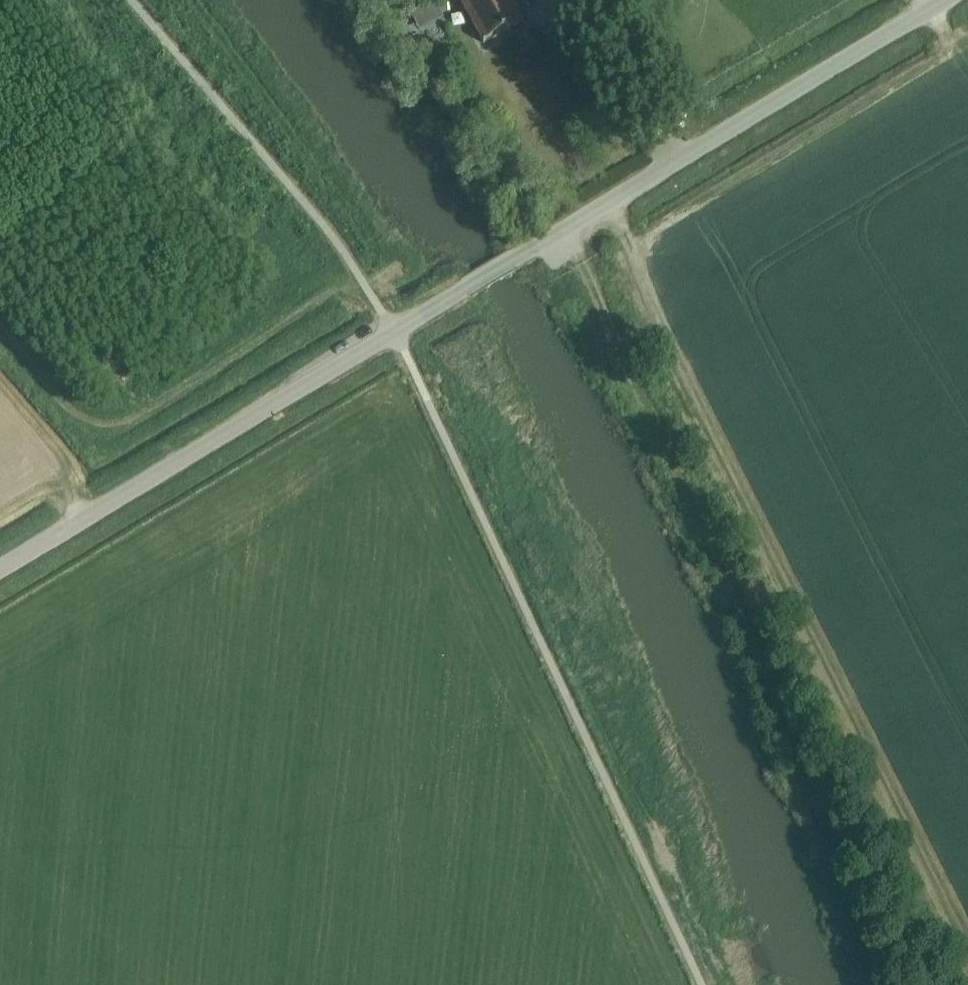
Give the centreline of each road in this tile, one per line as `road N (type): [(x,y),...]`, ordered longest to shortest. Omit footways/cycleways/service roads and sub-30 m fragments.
road 1 (unclassified): [(0,568),(948,0)]
road 2 (track): [(877,984),(828,820),(756,642),(597,327),(590,281),(566,228)]

